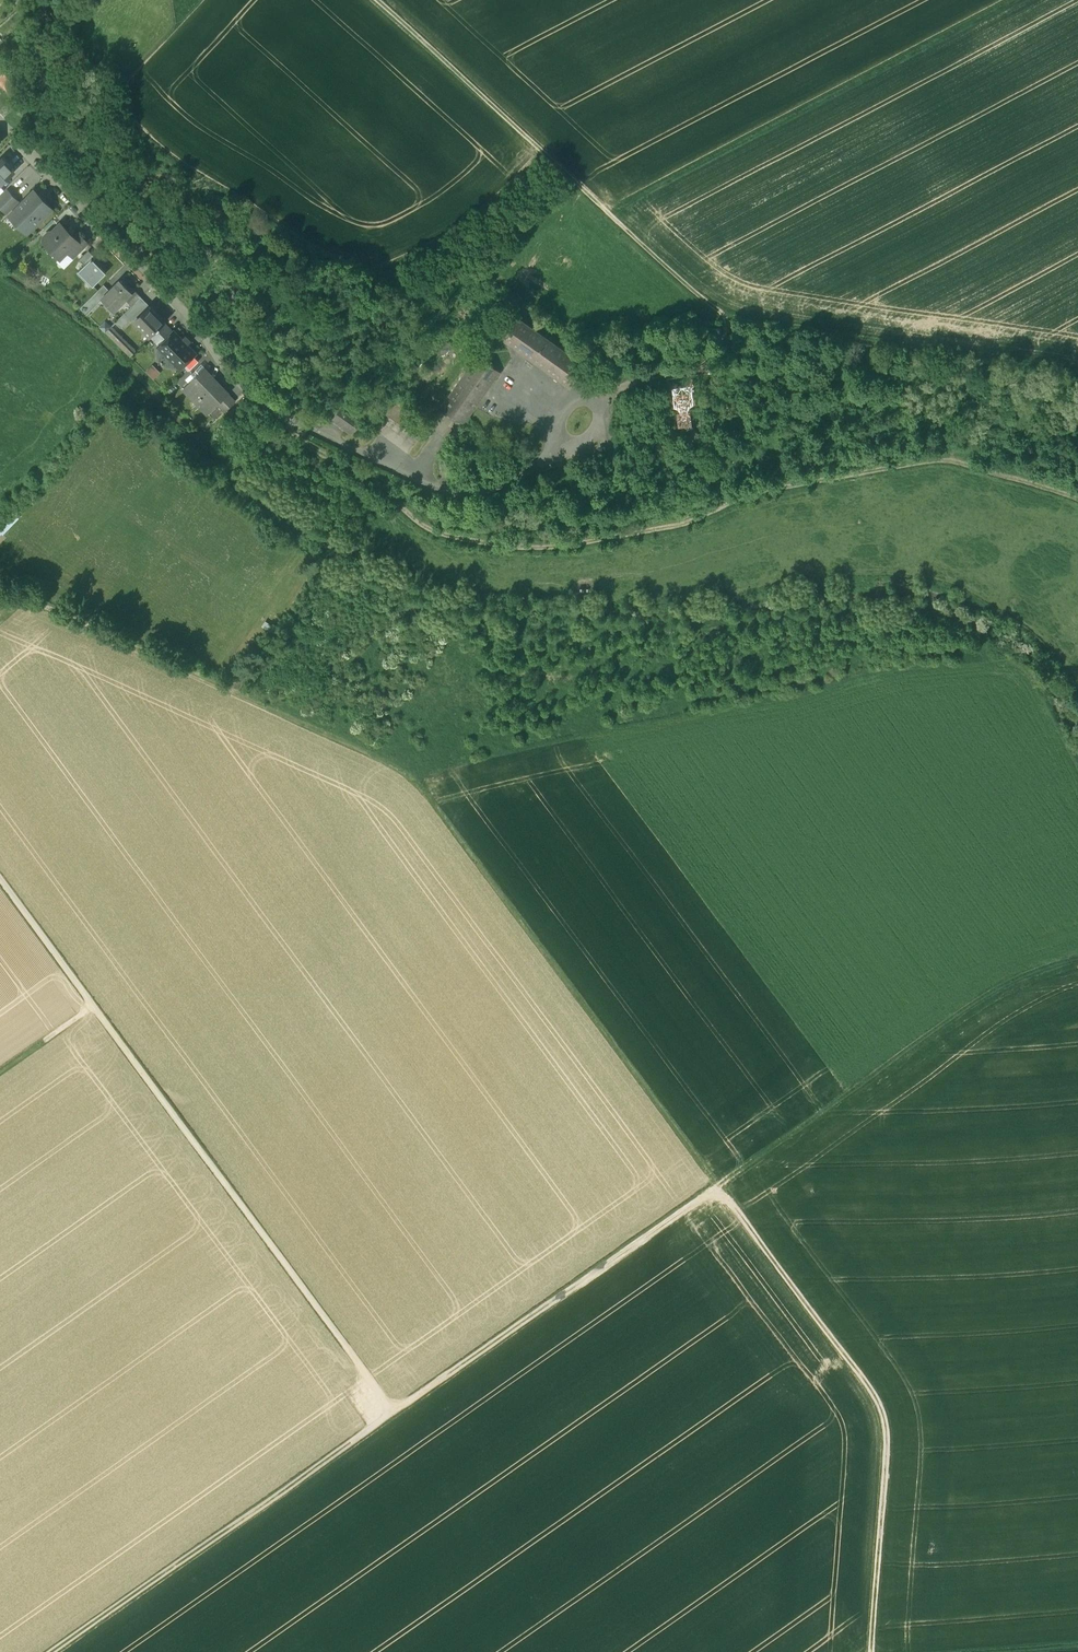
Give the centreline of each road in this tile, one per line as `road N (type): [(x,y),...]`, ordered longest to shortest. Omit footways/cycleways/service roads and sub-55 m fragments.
road 1 (track): [(0,603),(36,605),(422,786),(883,1412),(872,1651)]
road 2 (track): [(283,421),(283,429),(371,481),(430,532),(509,549),(667,530),(745,496),(947,460),(1077,499)]
road 3 (track): [(396,1412),(985,998),(1077,962)]
road 4 (track): [(396,1412),(0,879)]
road 5 (track): [(1077,369),(722,314),(612,215)]
road 6 (track): [(1013,0),(612,215)]
road 7 (track): [(55,1651),(396,1412)]
road 8 (residential): [(0,125),(247,392),(283,421)]
road 9 (track): [(612,215),(379,0)]
road 10 (track): [(421,39),(252,198)]

